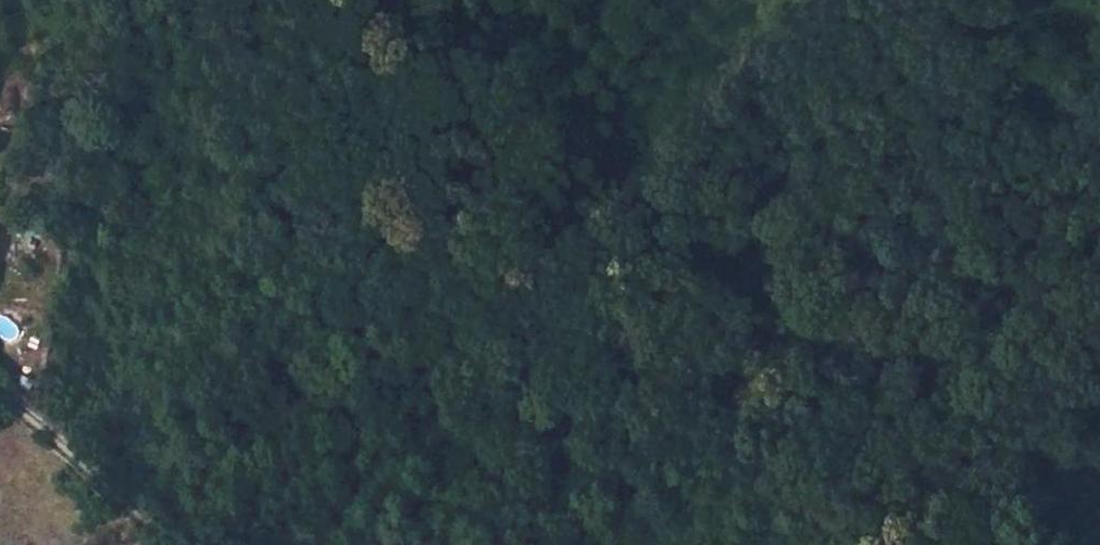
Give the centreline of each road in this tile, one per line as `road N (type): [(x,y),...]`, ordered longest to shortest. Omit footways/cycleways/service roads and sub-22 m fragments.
road 1 (track): [(648,186),(823,10),(868,1),(960,16),(1049,37),(1099,61)]
road 2 (track): [(0,389),(189,544)]

